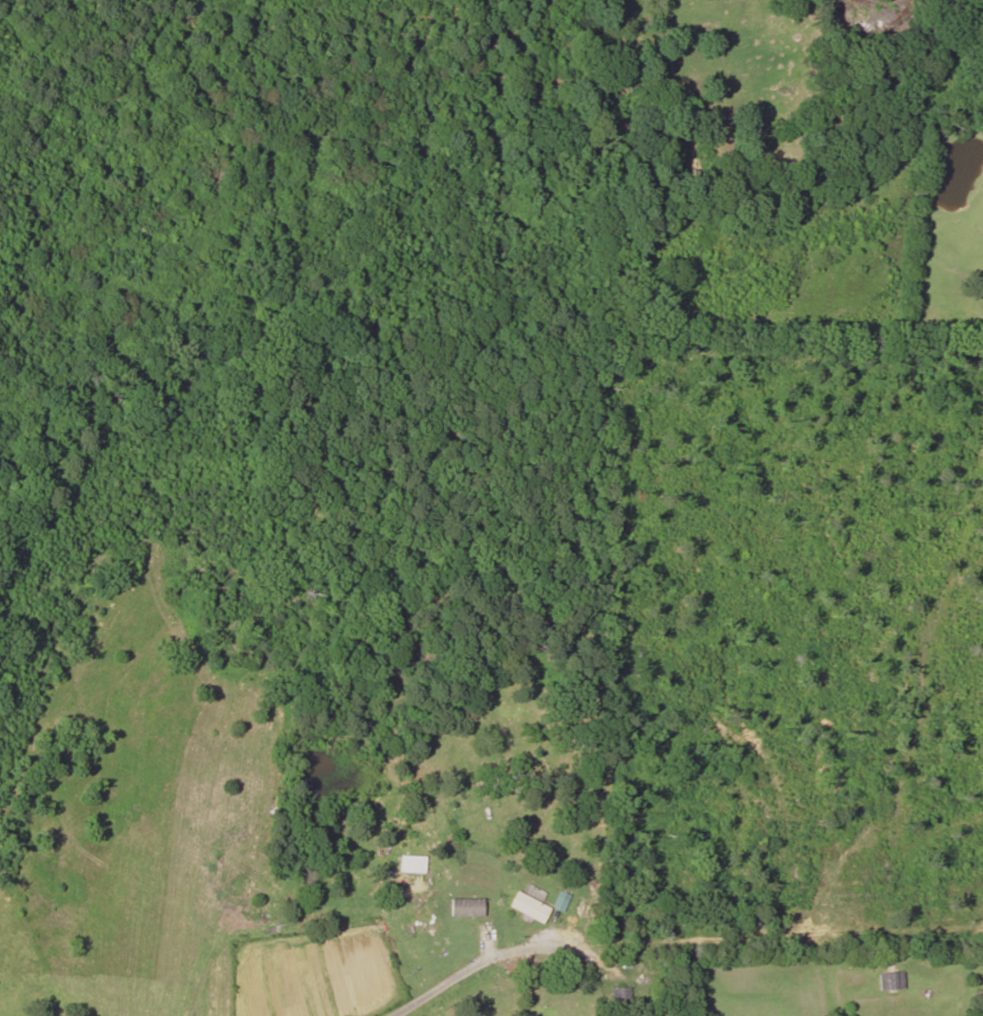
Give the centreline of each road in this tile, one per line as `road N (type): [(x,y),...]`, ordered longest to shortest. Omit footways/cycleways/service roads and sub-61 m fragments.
road 1 (residential): [(384,1015),(487,959),(544,940)]

